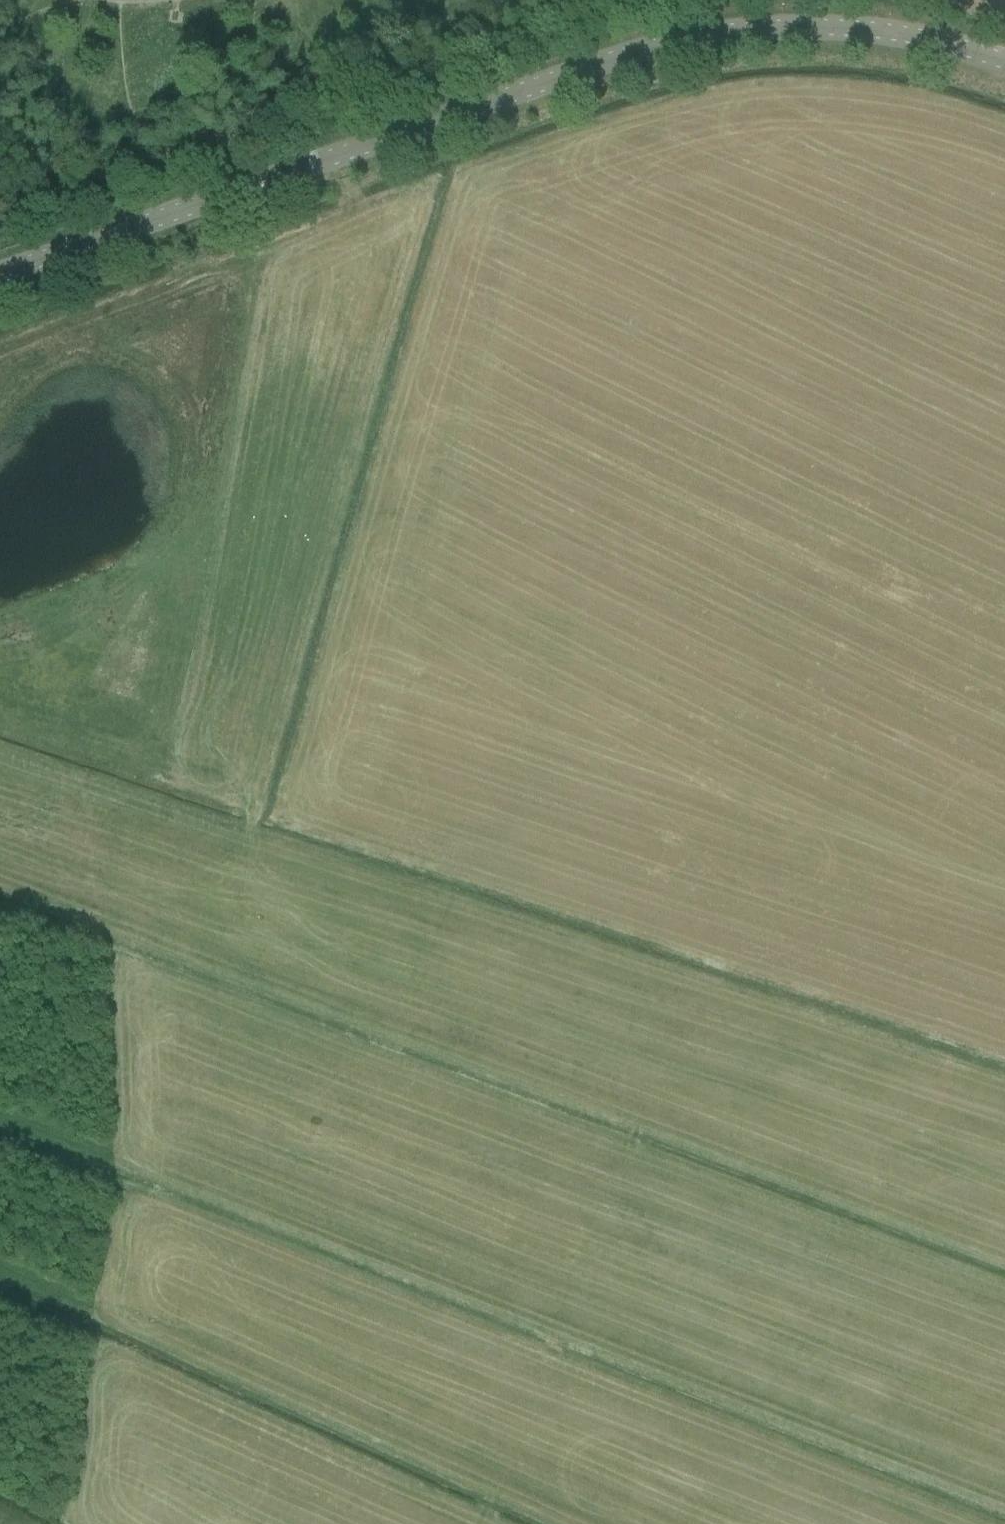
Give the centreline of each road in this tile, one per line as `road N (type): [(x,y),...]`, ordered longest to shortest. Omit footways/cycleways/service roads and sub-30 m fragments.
road 1 (unclassified): [(1004,64),(874,30),(783,27),(670,40),(0,271)]

